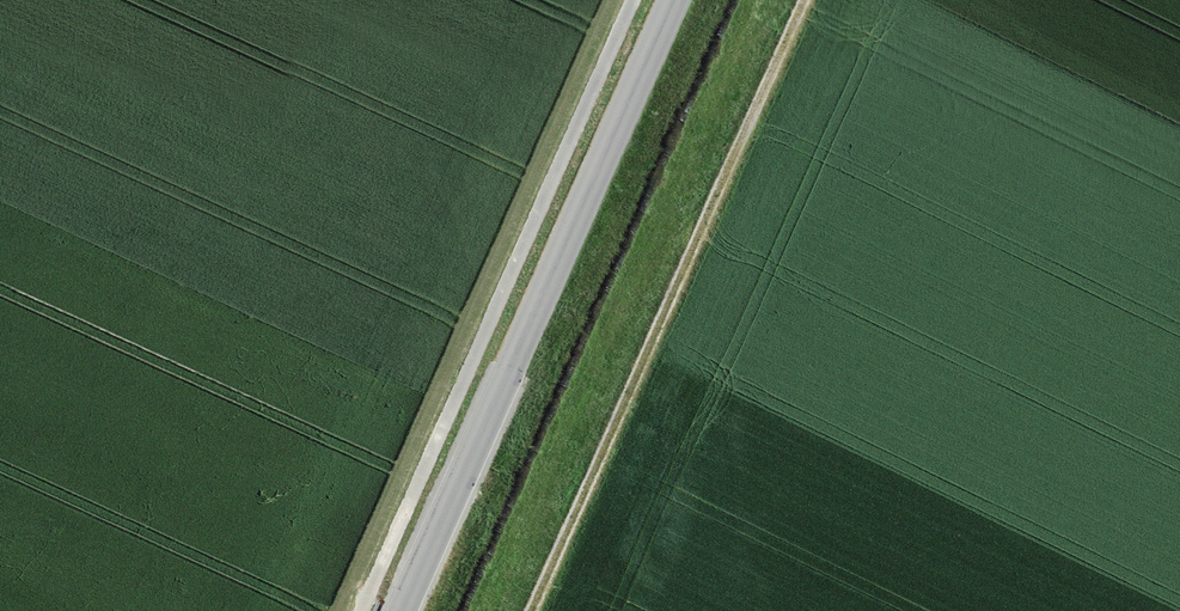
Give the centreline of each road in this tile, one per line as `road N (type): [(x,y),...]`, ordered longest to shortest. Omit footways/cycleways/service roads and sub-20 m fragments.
road 1 (track): [(805,0),(529,610)]
road 2 (tertiary): [(399,610),(674,0)]
road 3 (track): [(632,0),(360,610)]

